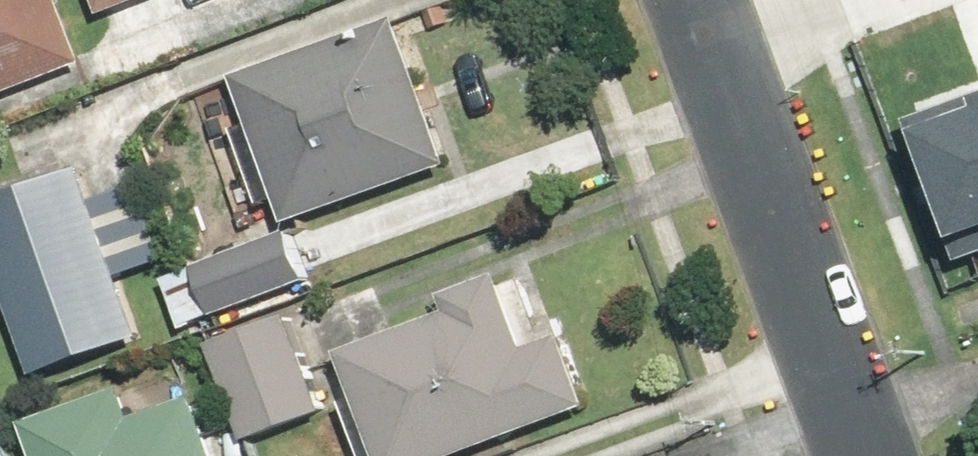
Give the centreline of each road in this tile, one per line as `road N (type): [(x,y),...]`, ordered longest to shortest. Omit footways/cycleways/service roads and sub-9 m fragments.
road 1 (residential): [(716,33),(873,455)]

